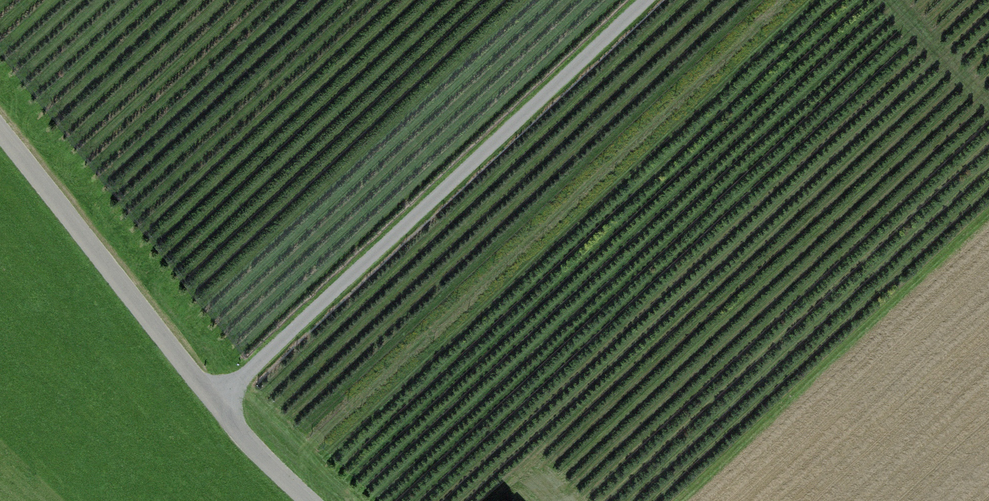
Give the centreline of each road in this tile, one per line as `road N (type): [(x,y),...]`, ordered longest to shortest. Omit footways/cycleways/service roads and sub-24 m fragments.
road 1 (track): [(218,402),(648,0)]
road 2 (track): [(312,500),(253,445),(0,129)]
road 3 (track): [(889,0),(988,105)]

